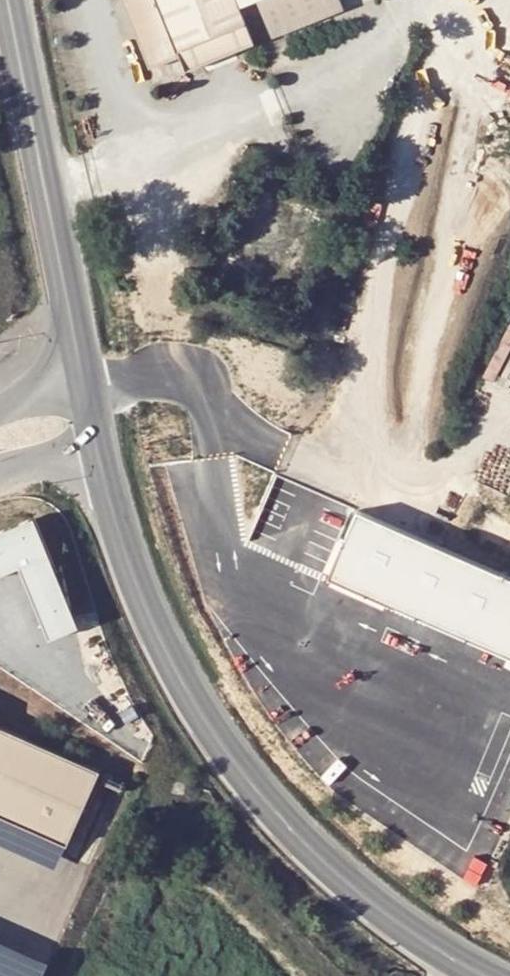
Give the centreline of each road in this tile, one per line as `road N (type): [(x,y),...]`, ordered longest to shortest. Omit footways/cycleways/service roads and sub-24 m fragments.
road 1 (secondary): [(104,455),(142,603),(187,702),(292,841),(436,942)]
road 2 (secondary): [(9,0),(79,351)]

